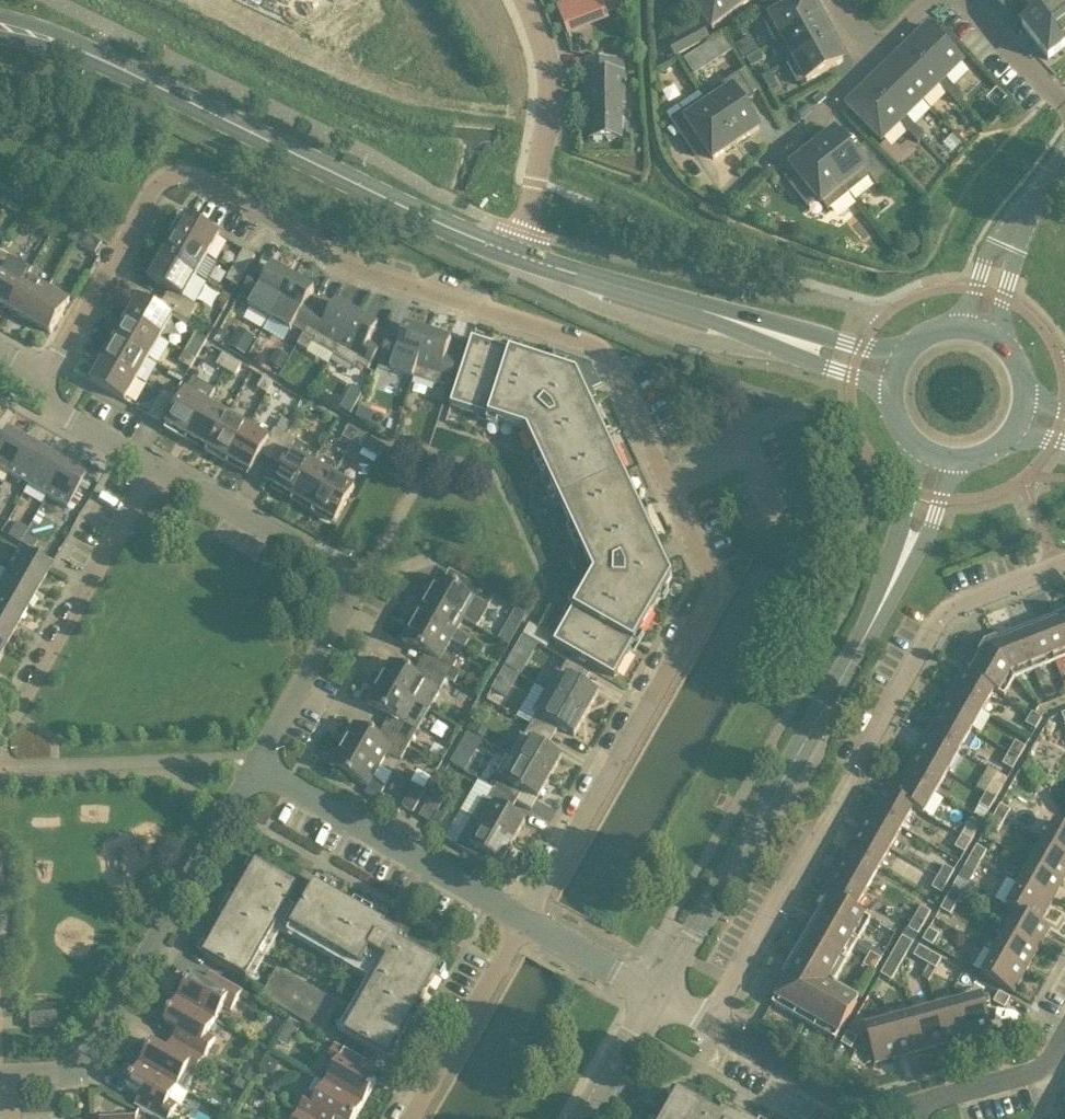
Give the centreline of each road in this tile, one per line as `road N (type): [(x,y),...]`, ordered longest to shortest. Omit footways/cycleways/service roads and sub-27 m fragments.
road 1 (residential): [(523,921),(709,600),(715,577),(609,355),(367,269),(176,173),(153,186),(40,386)]
road 2 (residential): [(711,1027),(939,615),(1064,562)]
road 3 (tertiary): [(660,995),(871,621),(939,461)]
road 4 (tertiary): [(520,257),(106,62),(0,24)]
road 5 (residential): [(155,465),(360,583),(256,766)]
road 6 (residential): [(256,766),(83,1067),(11,1076)]
road 7 (residential): [(0,737),(155,465)]
road 8 (residential): [(523,921),(256,766)]
road 9 (residential): [(520,257),(548,106),(545,54),(524,0)]
road 10 (tertiary): [(904,354),(668,301)]
road 11 (tertiary): [(668,301),(889,390)]
road 12 (residential): [(410,1118),(523,921)]
road 13 (residential): [(913,1113),(861,1113),(711,1027)]
road 14 (residential): [(734,192),(866,65)]
road 15 (residential): [(1064,1036),(1044,1069),(913,1113)]
road 16 (residential): [(1039,191),(996,243),(954,328)]
road 17 (residential): [(998,342),(1039,191)]
road 18 (residential): [(660,995),(523,921)]
road 19 (tertiary): [(668,301),(520,257)]
road 20 (residential): [(956,0),(1064,102)]
road 21 (tertiary): [(590,1118),(660,995)]
road 22 (residential): [(40,386),(67,417),(155,465)]

